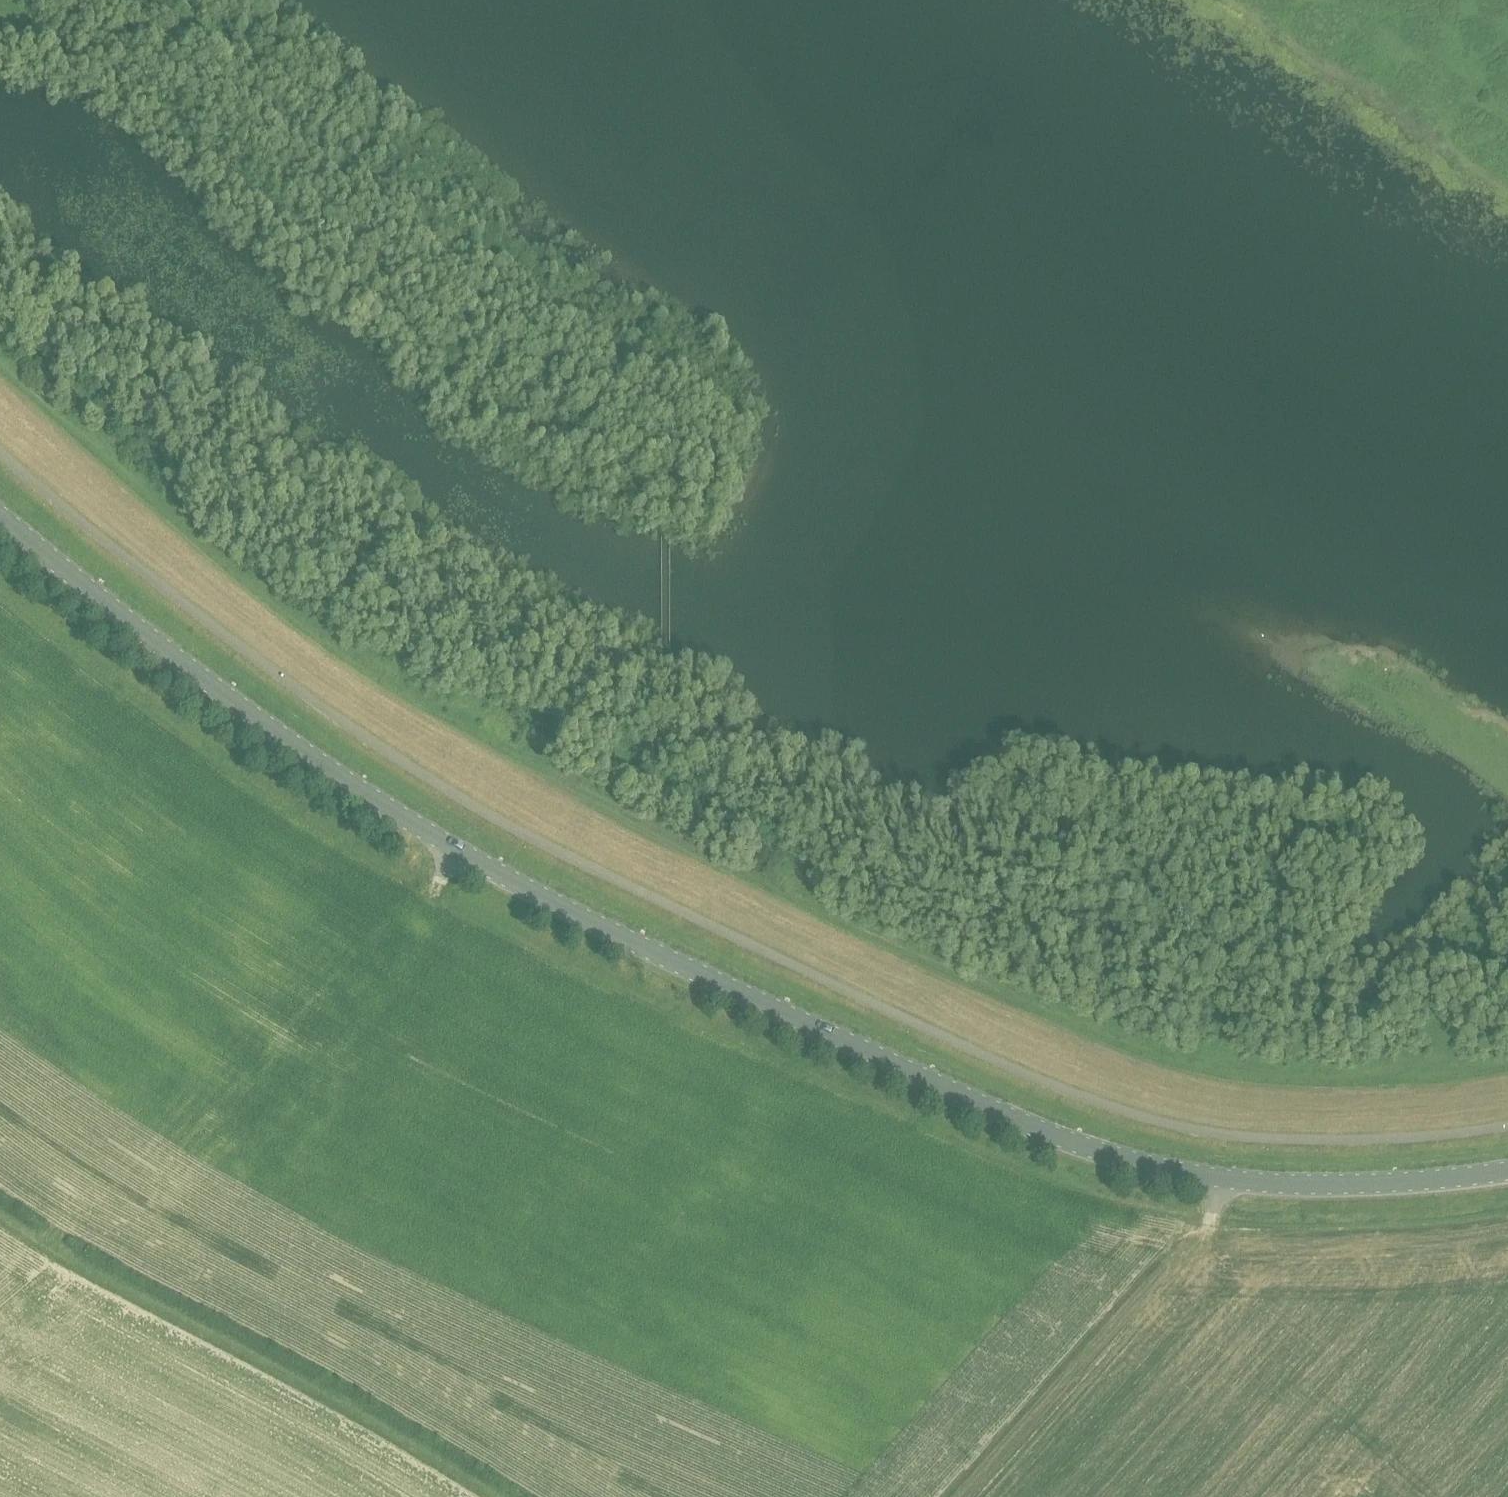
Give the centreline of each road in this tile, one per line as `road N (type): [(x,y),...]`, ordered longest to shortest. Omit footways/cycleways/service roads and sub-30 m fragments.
road 1 (tertiary): [(1507,1169),(1318,1184),(1177,1172),(1116,1156),(855,1045),(458,847),(236,700),(0,514)]

